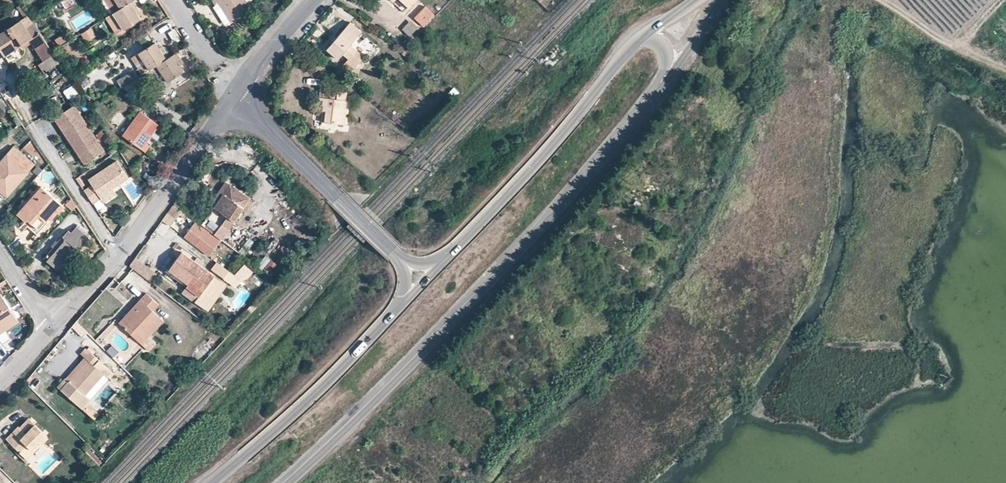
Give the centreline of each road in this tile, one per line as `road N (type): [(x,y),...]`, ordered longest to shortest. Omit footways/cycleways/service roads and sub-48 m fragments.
road 1 (tertiary): [(286,482),(397,378),(622,134)]
road 2 (residential): [(236,98),(120,257),(52,330)]
road 3 (tertiary): [(635,44),(458,248)]
road 4 (tertiary): [(405,300),(341,373),(212,482)]
road 5 (tertiary): [(398,255),(236,98)]
road 6 (tertiary): [(622,134),(721,0)]
road 7 (track): [(882,0),(953,49),(1003,0)]
road 8 (tertiary): [(622,134),(665,58),(654,40),(635,44)]
road 9 (tertiary): [(312,0),(236,98)]

